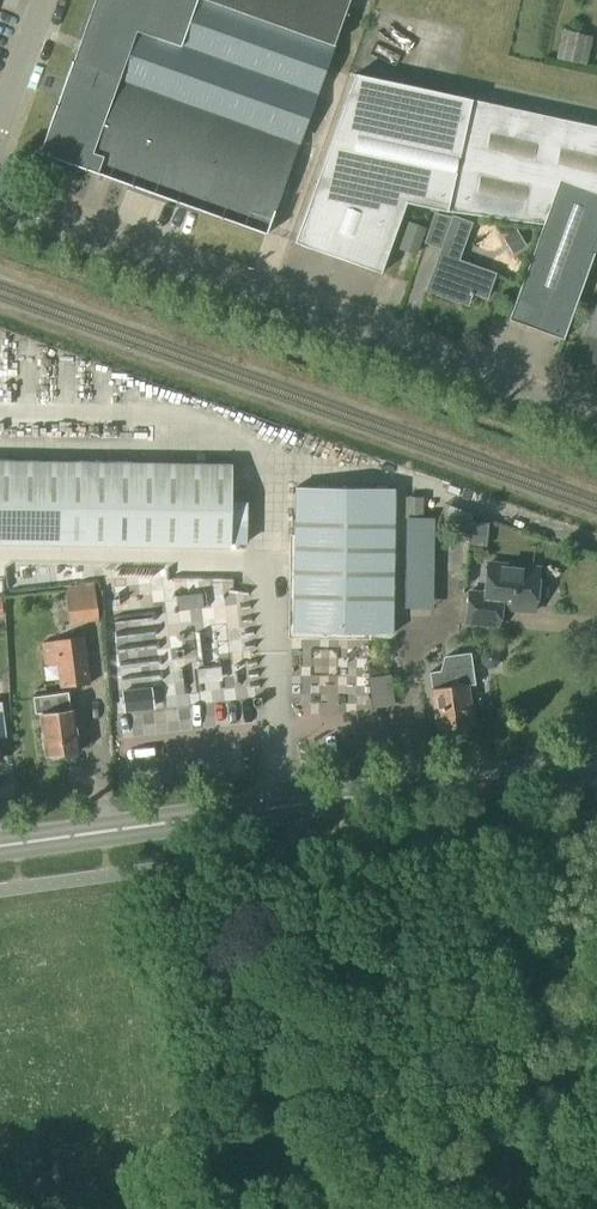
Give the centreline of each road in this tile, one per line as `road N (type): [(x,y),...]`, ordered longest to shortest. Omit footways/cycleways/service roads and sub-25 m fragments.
road 1 (unclassified): [(596,422),(0,199)]
road 2 (primary): [(0,847),(596,766)]
road 3 (unclassified): [(0,125),(45,0)]

